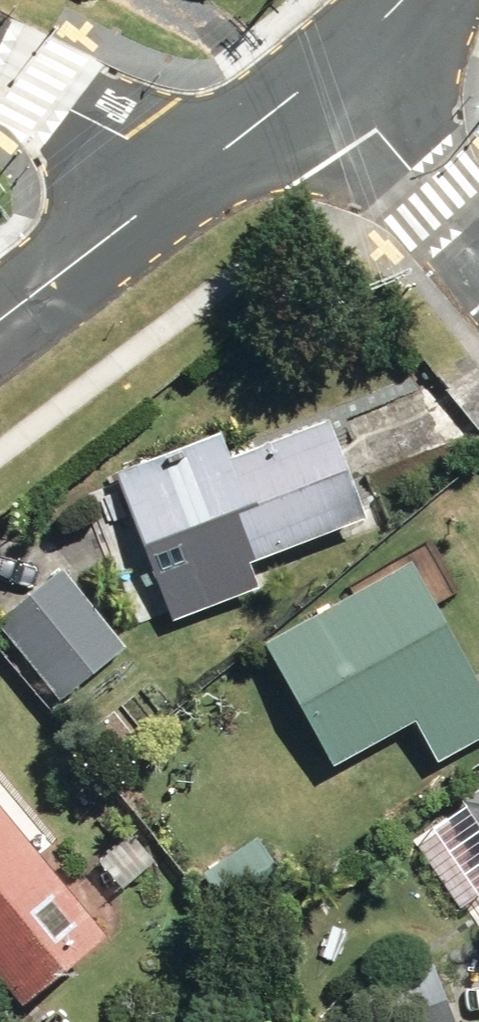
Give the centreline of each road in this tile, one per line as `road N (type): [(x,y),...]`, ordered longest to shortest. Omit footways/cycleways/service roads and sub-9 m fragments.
road 1 (residential): [(478,252),(330,67)]
road 2 (residential): [(167,191),(0,321)]
road 3 (residential): [(0,70),(127,141),(167,191)]
road 4 (residential): [(330,67),(167,191)]

